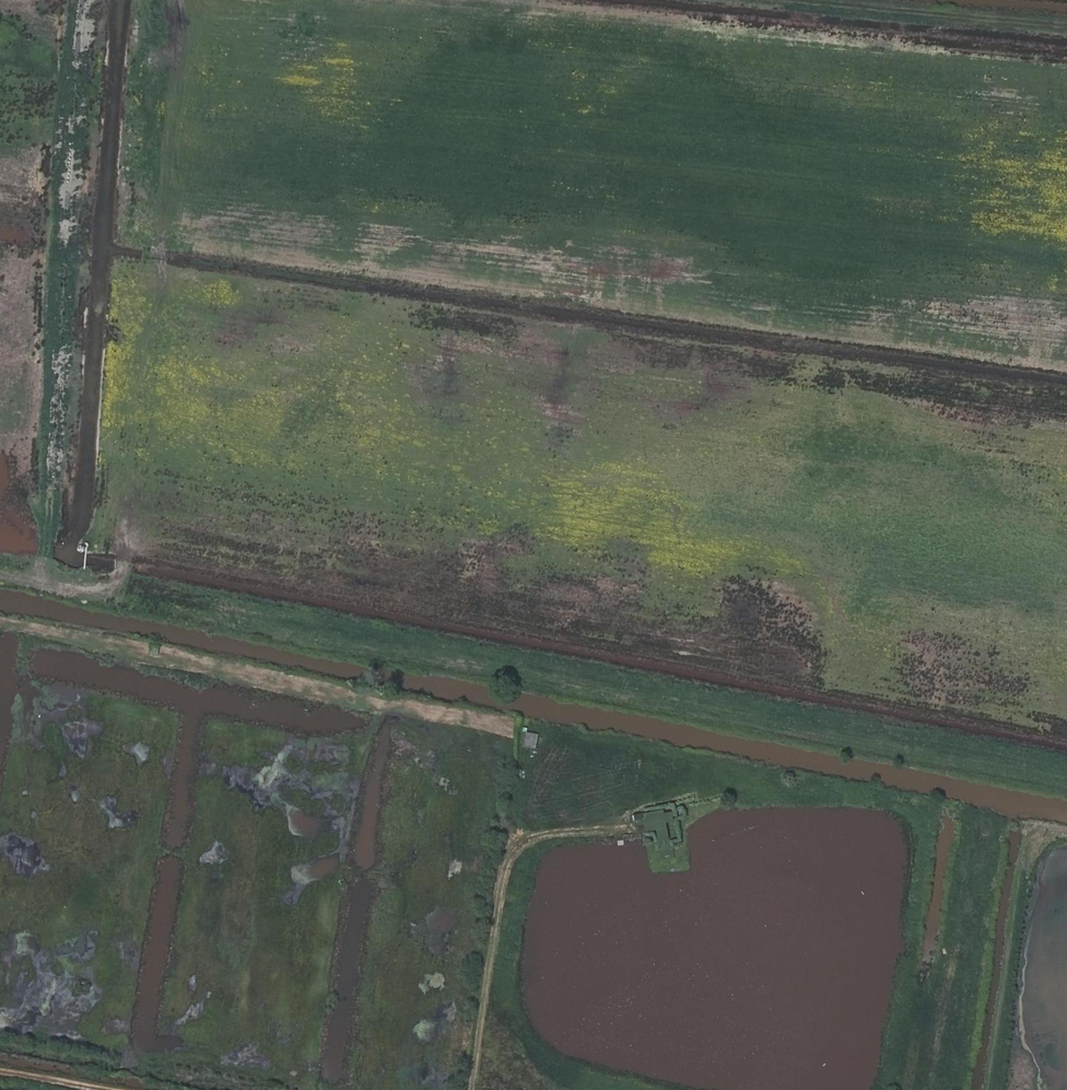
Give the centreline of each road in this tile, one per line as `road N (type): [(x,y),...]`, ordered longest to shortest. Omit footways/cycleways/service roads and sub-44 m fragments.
road 1 (track): [(808,0),(1066,24)]

